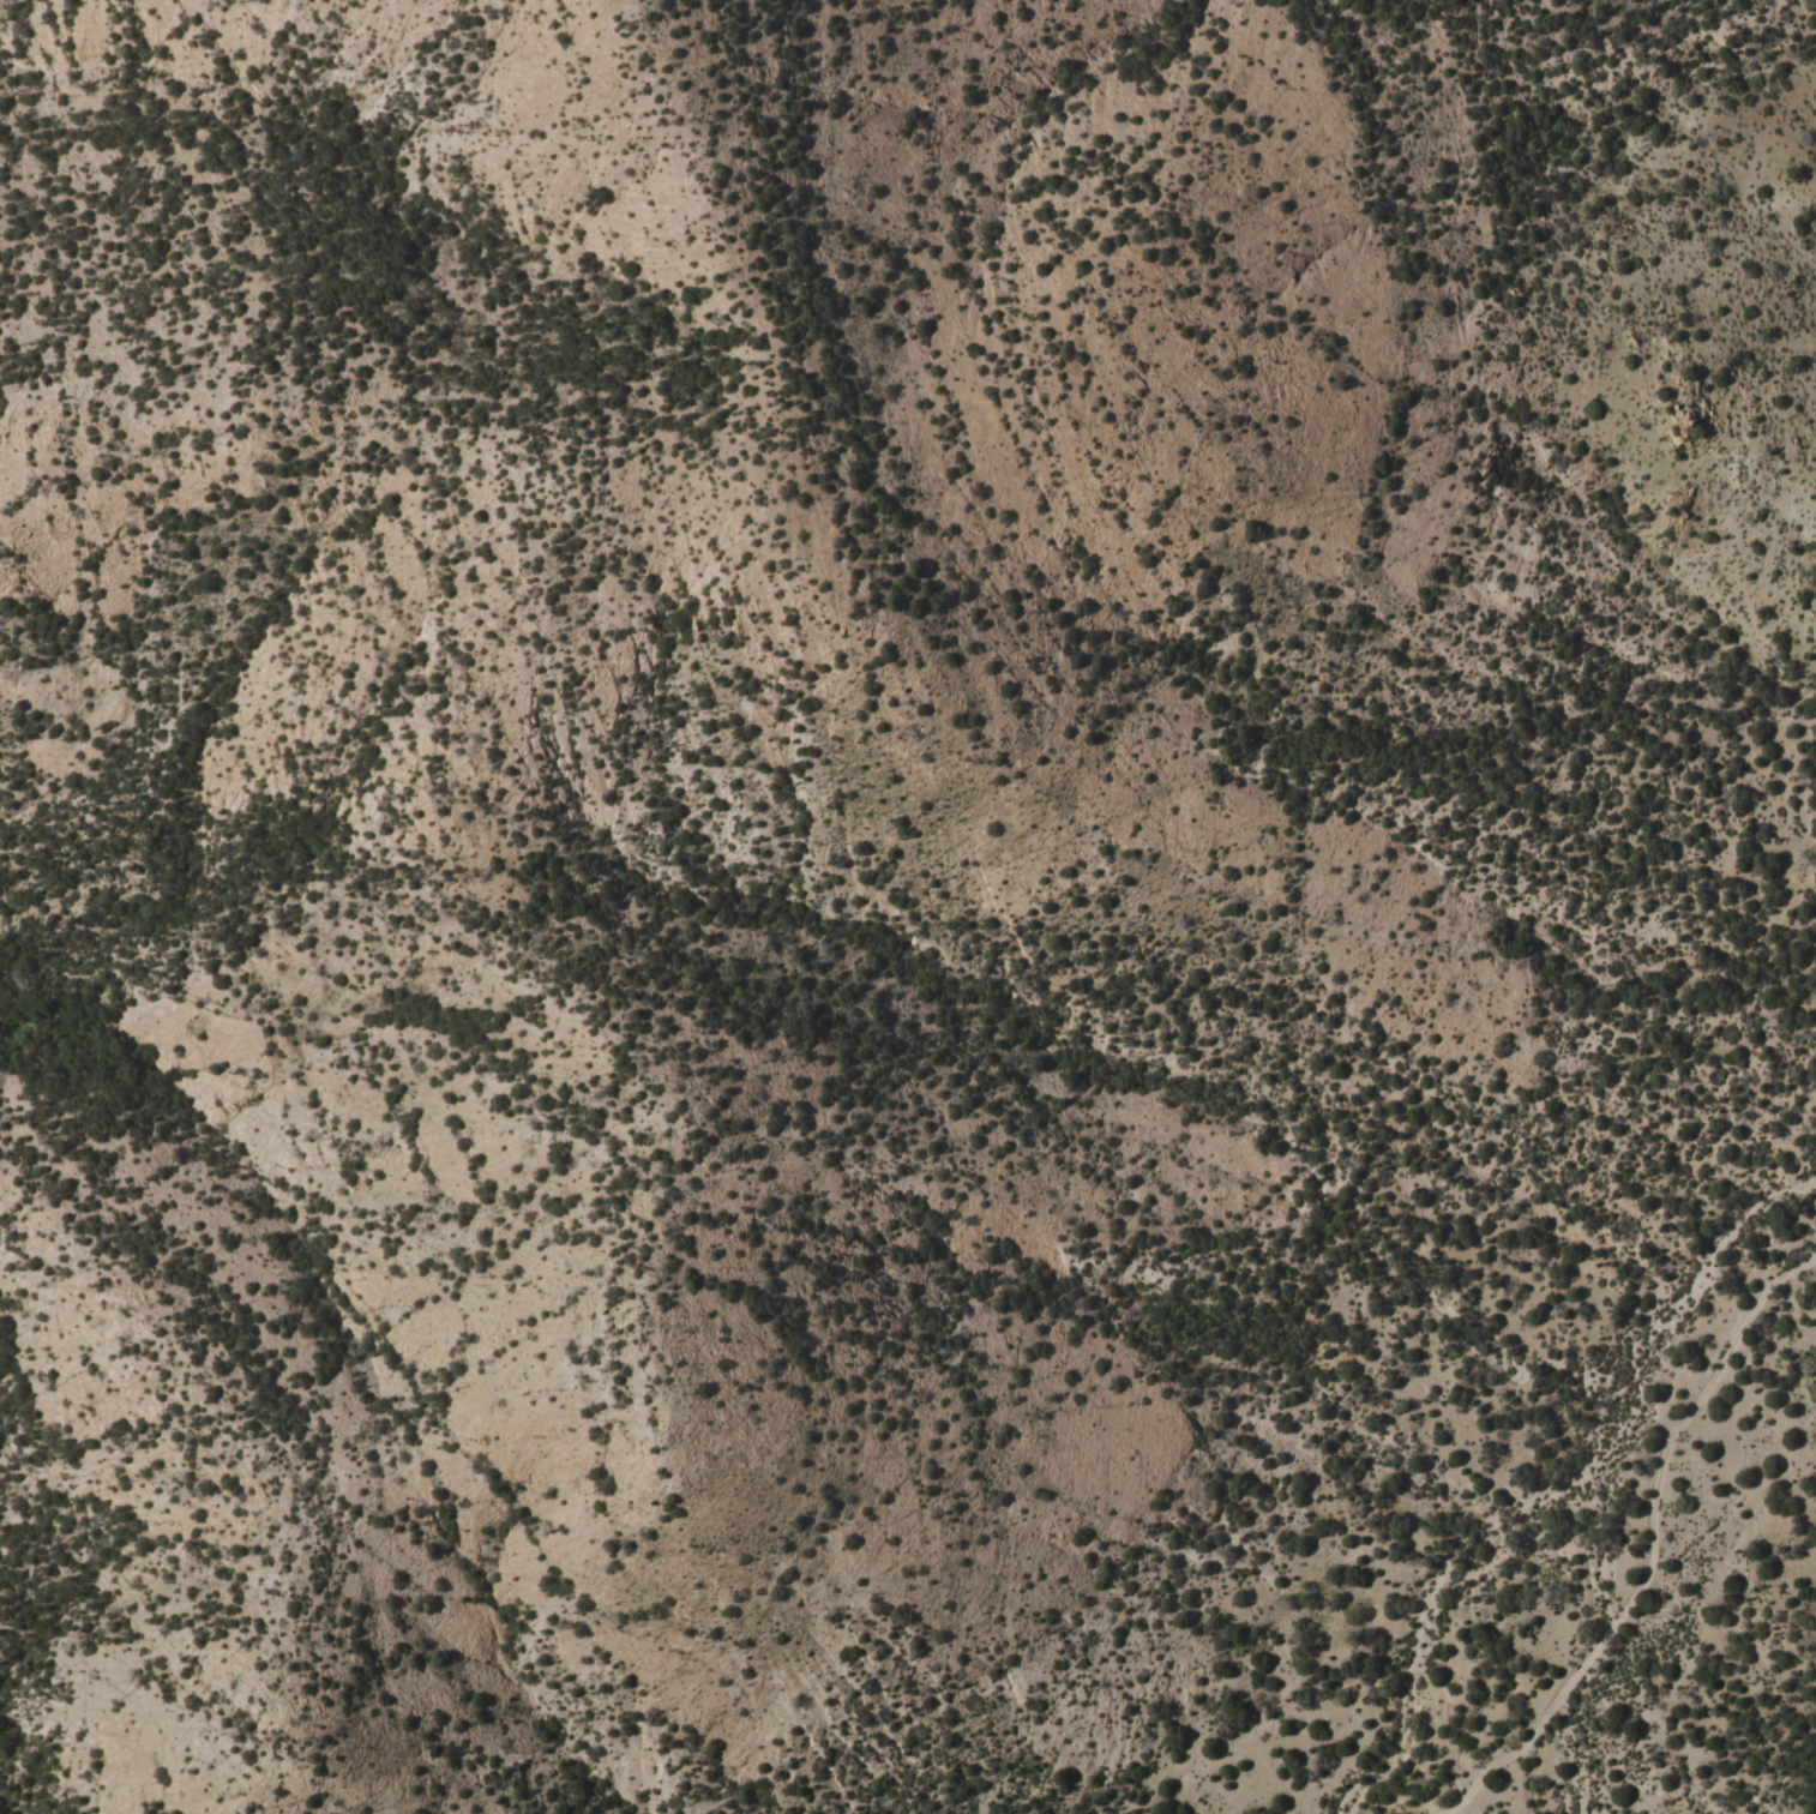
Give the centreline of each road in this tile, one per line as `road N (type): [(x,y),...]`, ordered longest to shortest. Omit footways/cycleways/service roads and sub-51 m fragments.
road 1 (residential): [(1815,1248),(1764,1279),(1672,1419),(1654,1470),(1643,1568),(1626,1596),(1531,1726),(1427,1813)]

